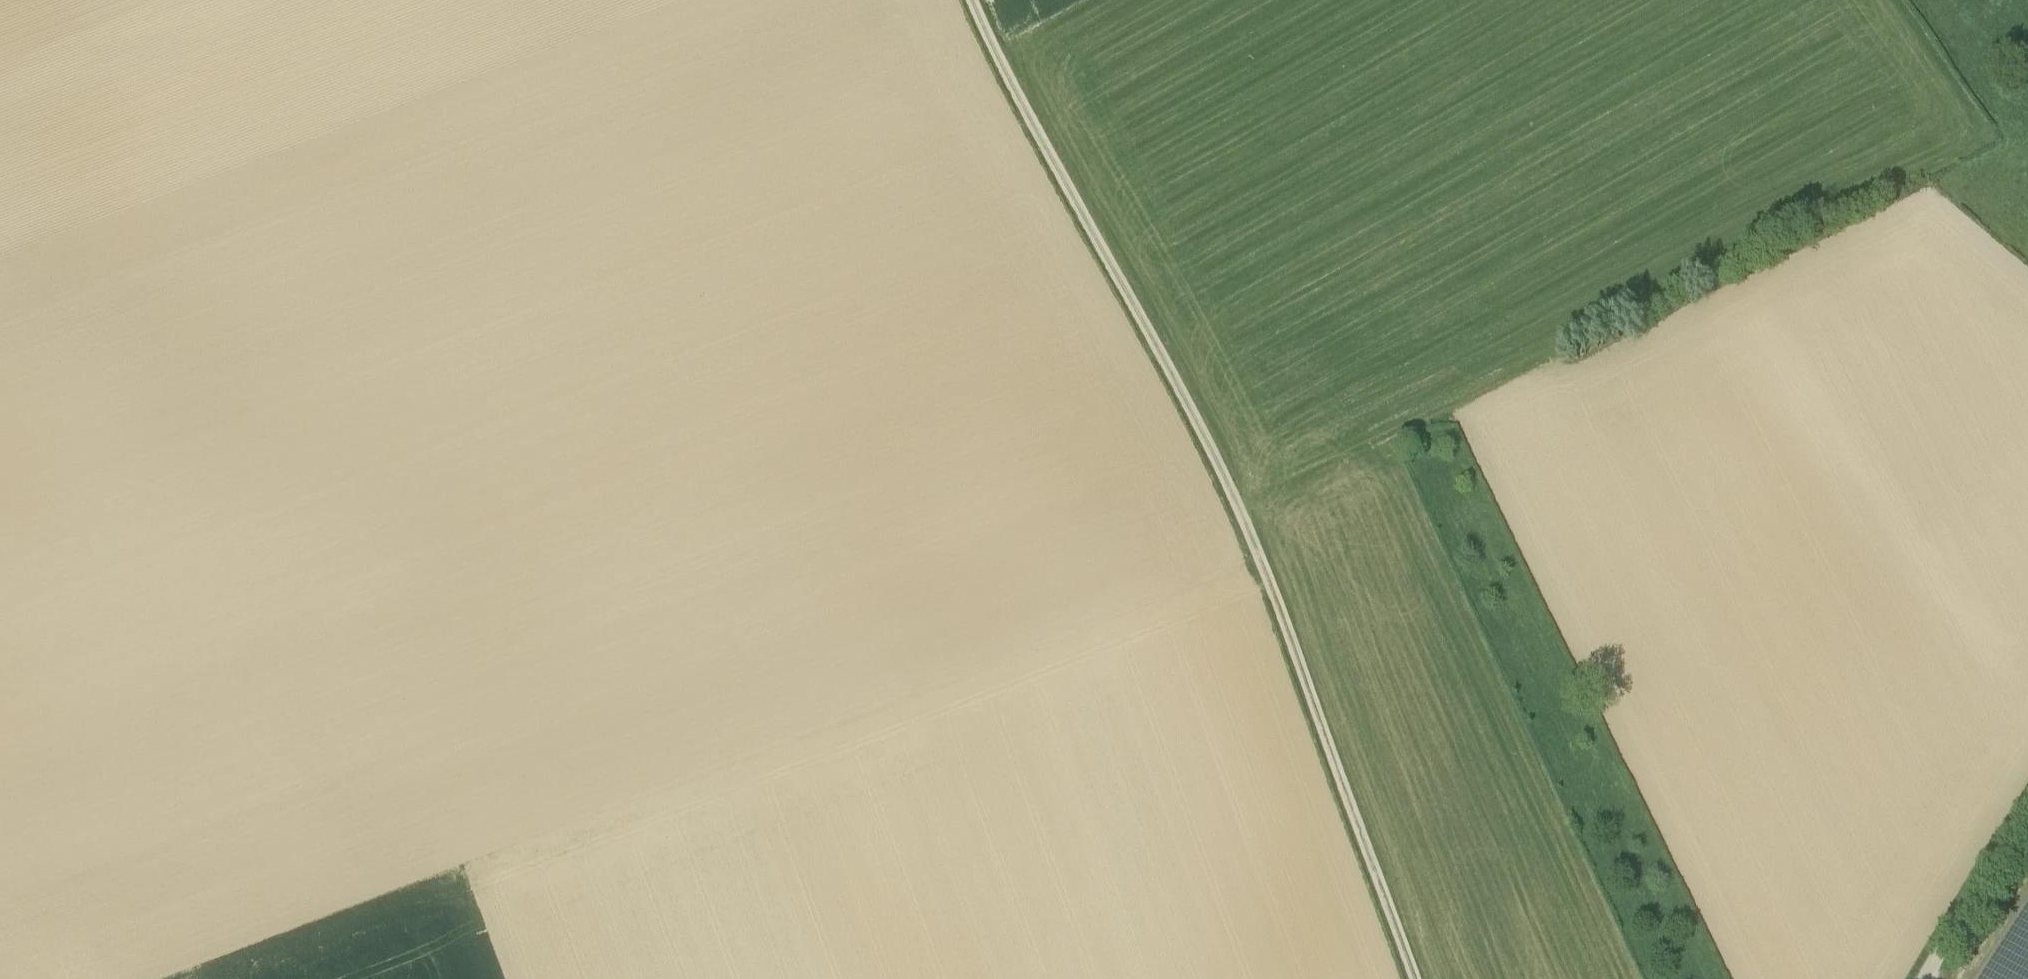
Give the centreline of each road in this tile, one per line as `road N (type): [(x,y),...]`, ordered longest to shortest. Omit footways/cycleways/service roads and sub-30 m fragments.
road 1 (track): [(1415,978),(1236,503),(972,0)]
road 2 (unclassified): [(1924,978),(2027,813)]

